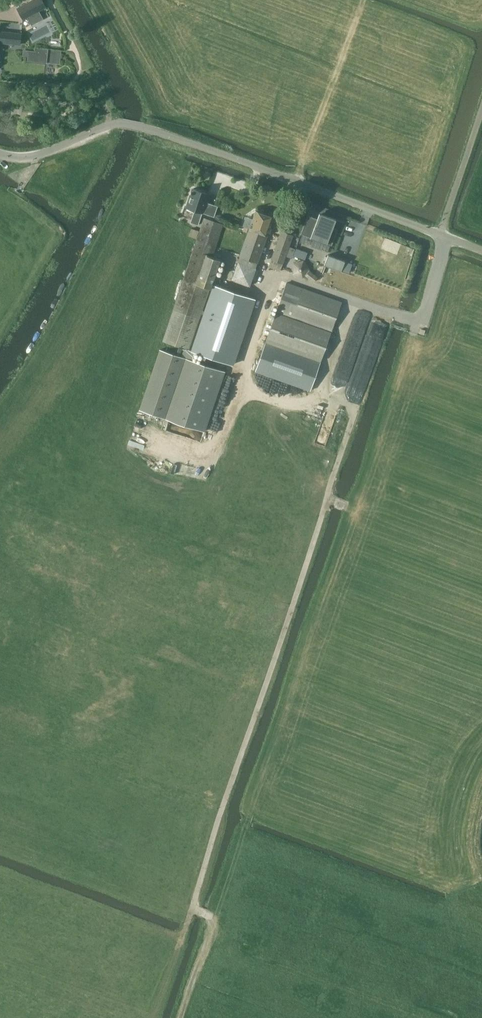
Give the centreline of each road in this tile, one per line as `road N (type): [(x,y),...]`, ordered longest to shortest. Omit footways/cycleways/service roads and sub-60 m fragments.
road 1 (track): [(186,927),(326,500)]
road 2 (residential): [(481,252),(144,127)]
road 3 (track): [(326,500),(394,315)]
road 4 (track): [(416,322),(349,507)]
road 5 (track): [(364,0),(295,181)]
road 6 (track): [(180,1017),(211,931),(211,920),(192,908)]
road 7 (residential): [(118,123),(39,154),(0,154)]

